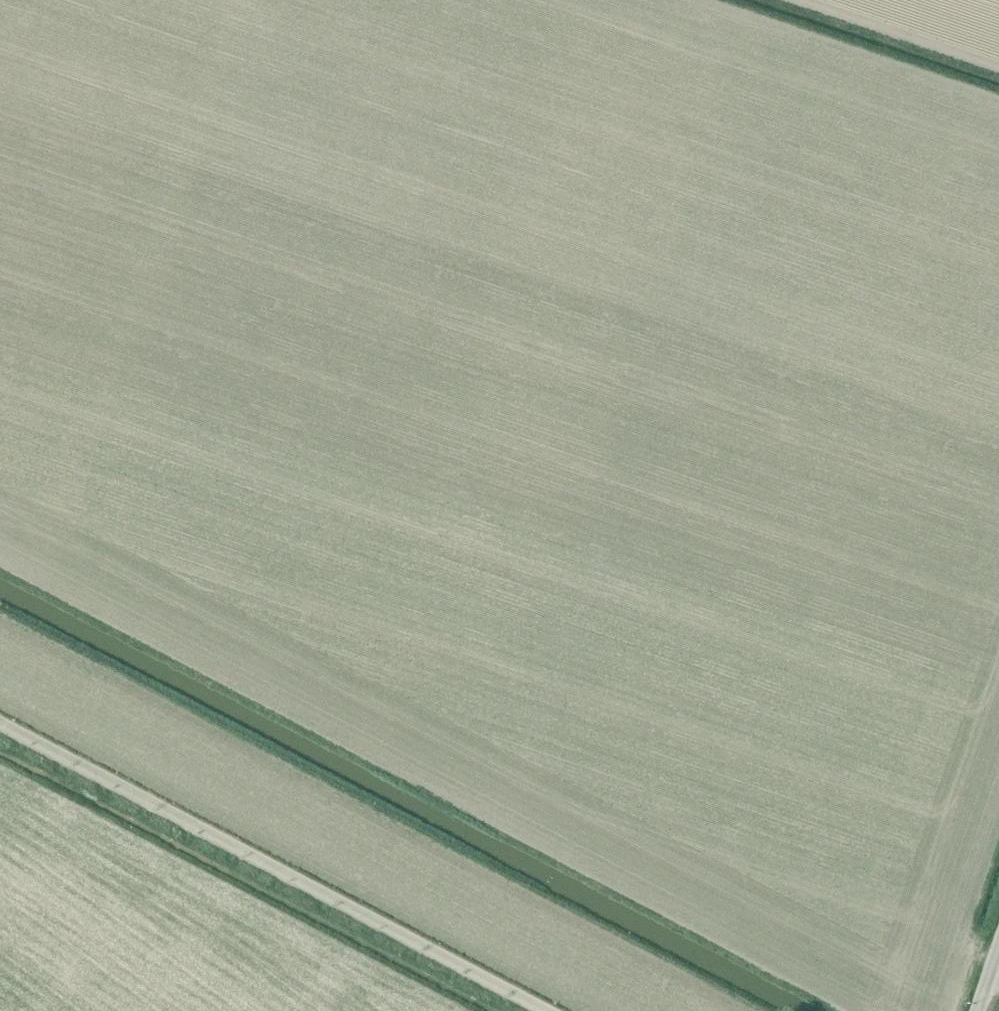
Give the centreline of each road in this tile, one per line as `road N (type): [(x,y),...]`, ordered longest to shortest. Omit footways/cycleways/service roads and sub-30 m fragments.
road 1 (unclassified): [(539,1010),(0,727)]

